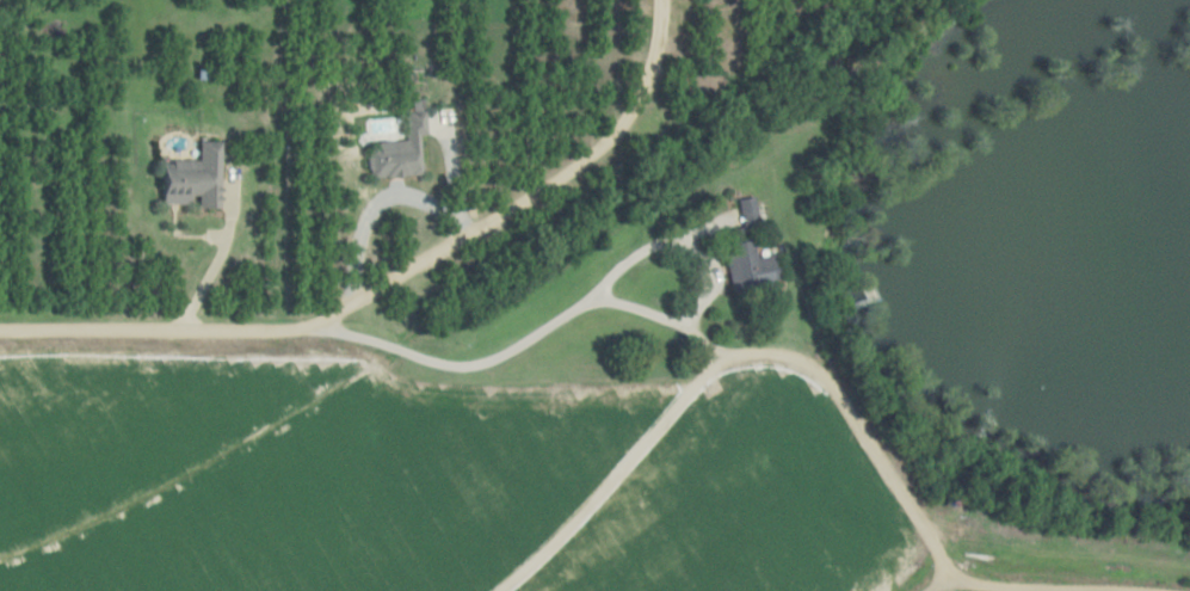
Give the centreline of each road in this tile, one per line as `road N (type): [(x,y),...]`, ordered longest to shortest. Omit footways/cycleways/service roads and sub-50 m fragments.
road 1 (residential): [(0,330),(317,335),(363,288),(562,174),(604,138),(649,86),(661,0)]
road 2 (track): [(944,585),(900,466),(815,357),(727,345),(606,298),(467,368),(449,369),(377,340),(317,335)]
road 3 (track): [(511,590),(677,421),(727,345)]
road 4 (track): [(1136,590),(931,590)]

